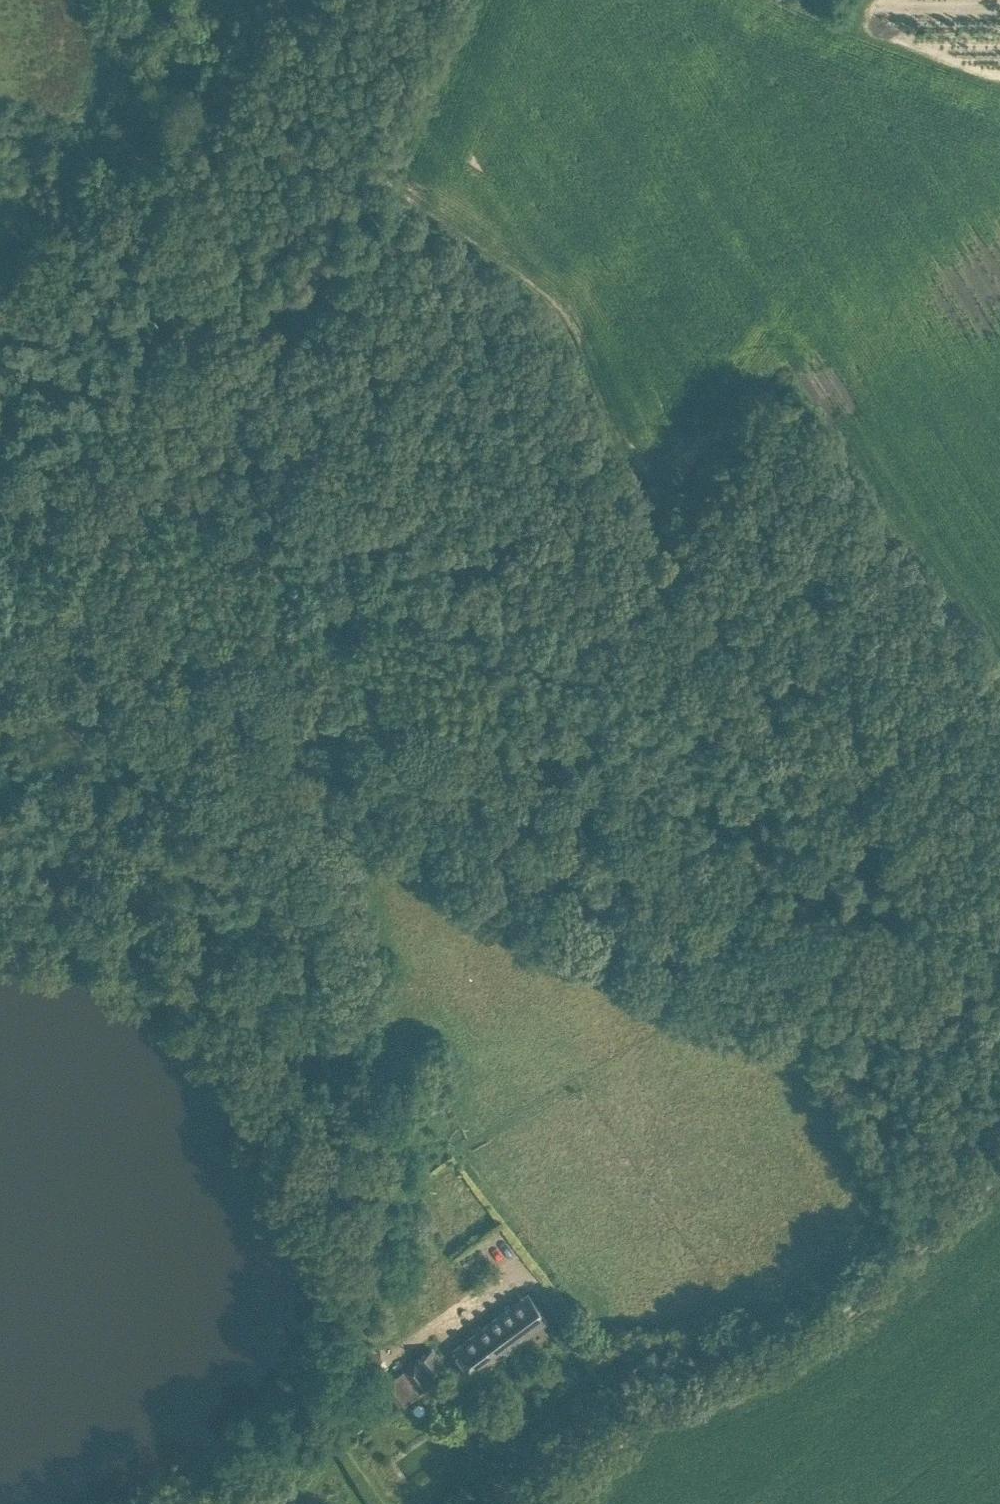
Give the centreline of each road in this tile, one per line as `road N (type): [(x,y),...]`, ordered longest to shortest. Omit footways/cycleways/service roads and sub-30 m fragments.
road 1 (track): [(568,1503),(623,1433),(790,1356),(864,1306),(999,1186)]

